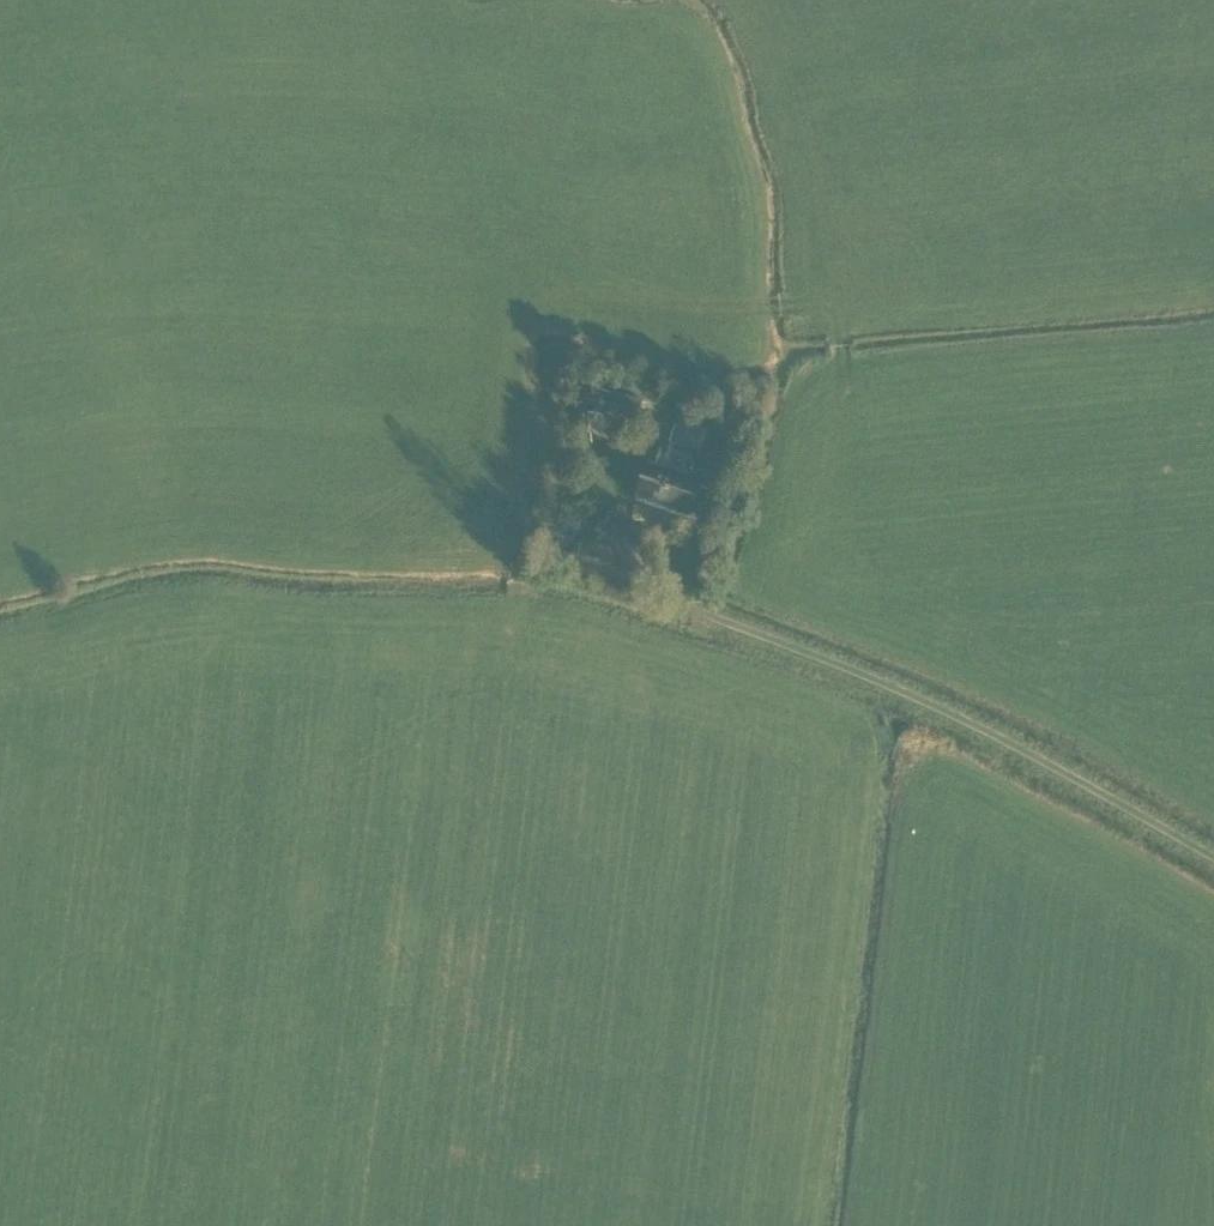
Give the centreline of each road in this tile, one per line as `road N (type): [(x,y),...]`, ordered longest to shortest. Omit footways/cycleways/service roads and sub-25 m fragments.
road 1 (track): [(1213,858),(1013,745),(880,682),(725,626),(637,580),(626,546)]

